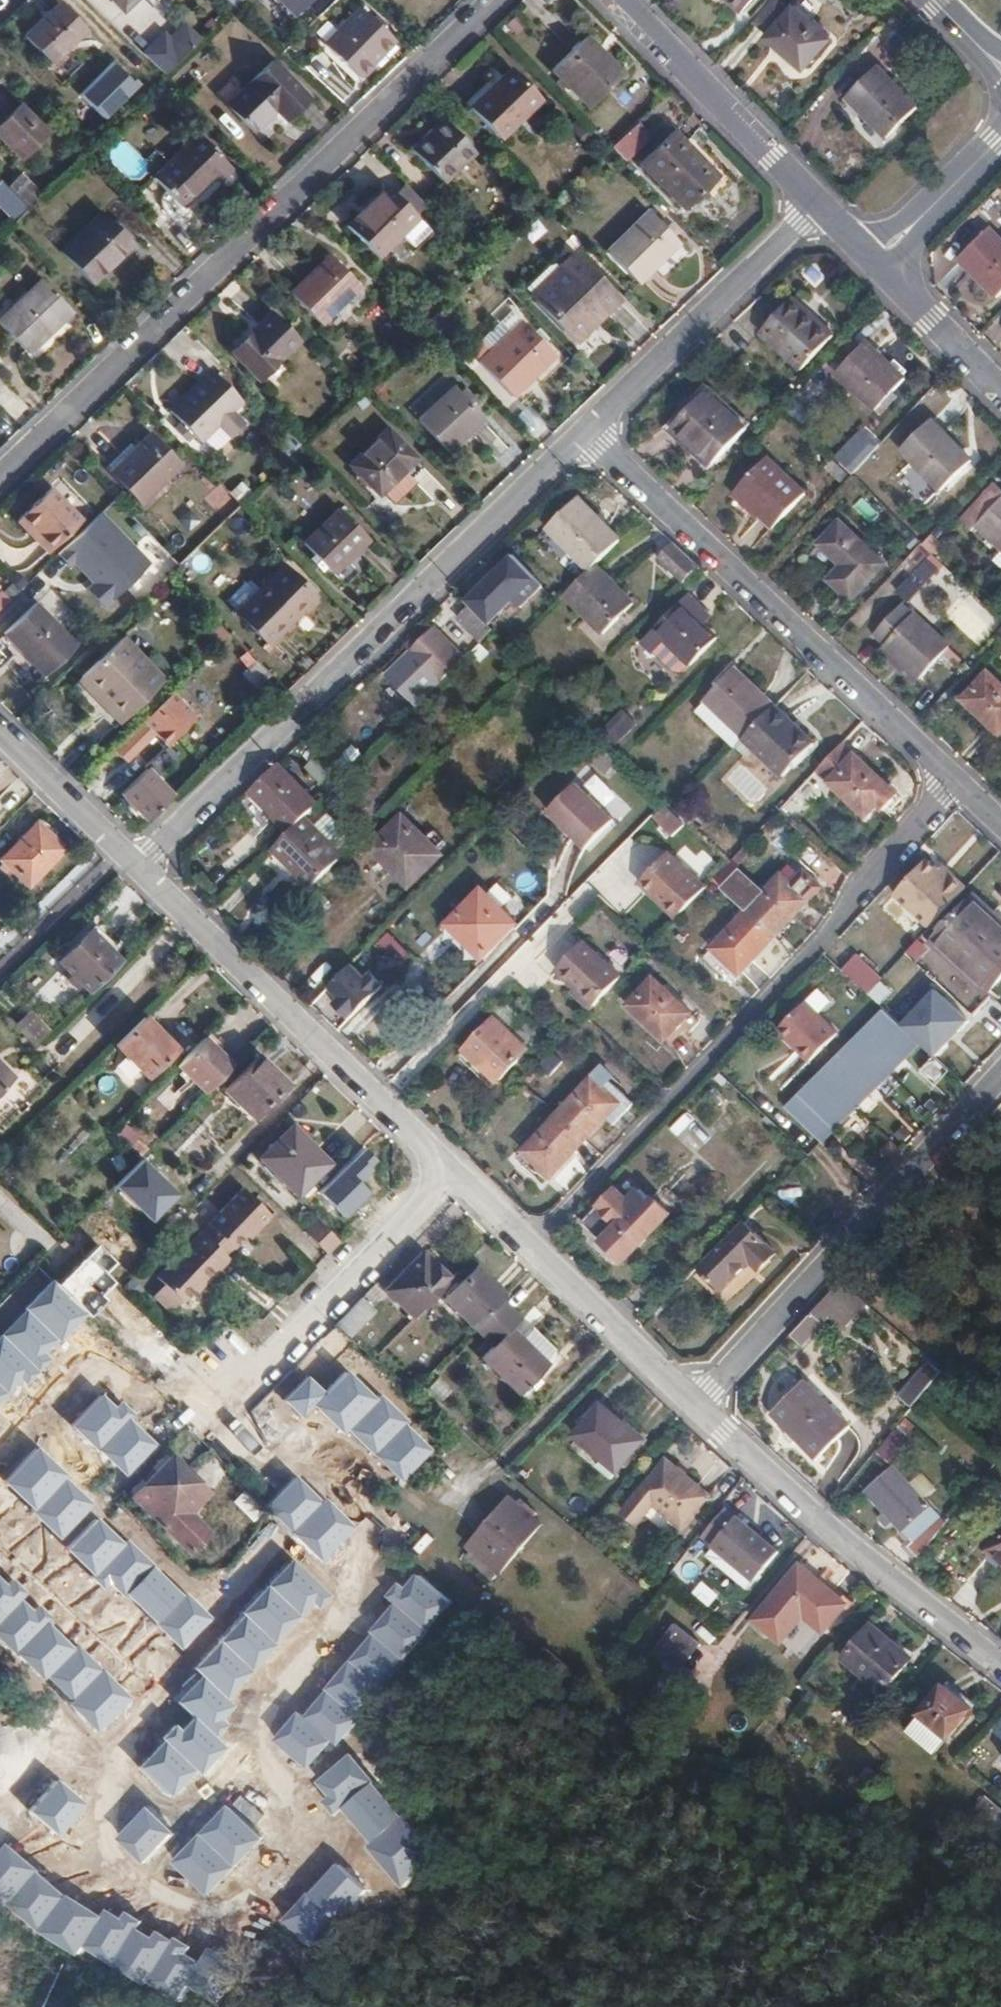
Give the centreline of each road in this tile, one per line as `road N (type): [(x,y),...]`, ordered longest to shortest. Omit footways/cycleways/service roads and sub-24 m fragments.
road 1 (residential): [(494,0),(0,479)]
road 2 (residential): [(963,782),(528,1247)]
road 3 (residential): [(138,870),(588,432)]
road 4 (residential): [(963,782),(588,432)]
road 5 (residential): [(1000,1070),(696,1407)]
road 6 (residential): [(451,1175),(138,870)]
road 7 (residential): [(1000,1666),(696,1407)]
road 8 (residential): [(451,1175),(211,1421)]
road 9 (residential): [(588,432),(816,204)]
road 10 (residential): [(618,0),(816,204)]
road 11 (residential): [(696,1407),(528,1247)]
road 12 (residential): [(1000,137),(875,264)]
road 13 (residential): [(875,264),(1000,391)]
road 14 (residential): [(125,853),(0,731)]
road 15 (residential): [(125,853),(0,974)]

